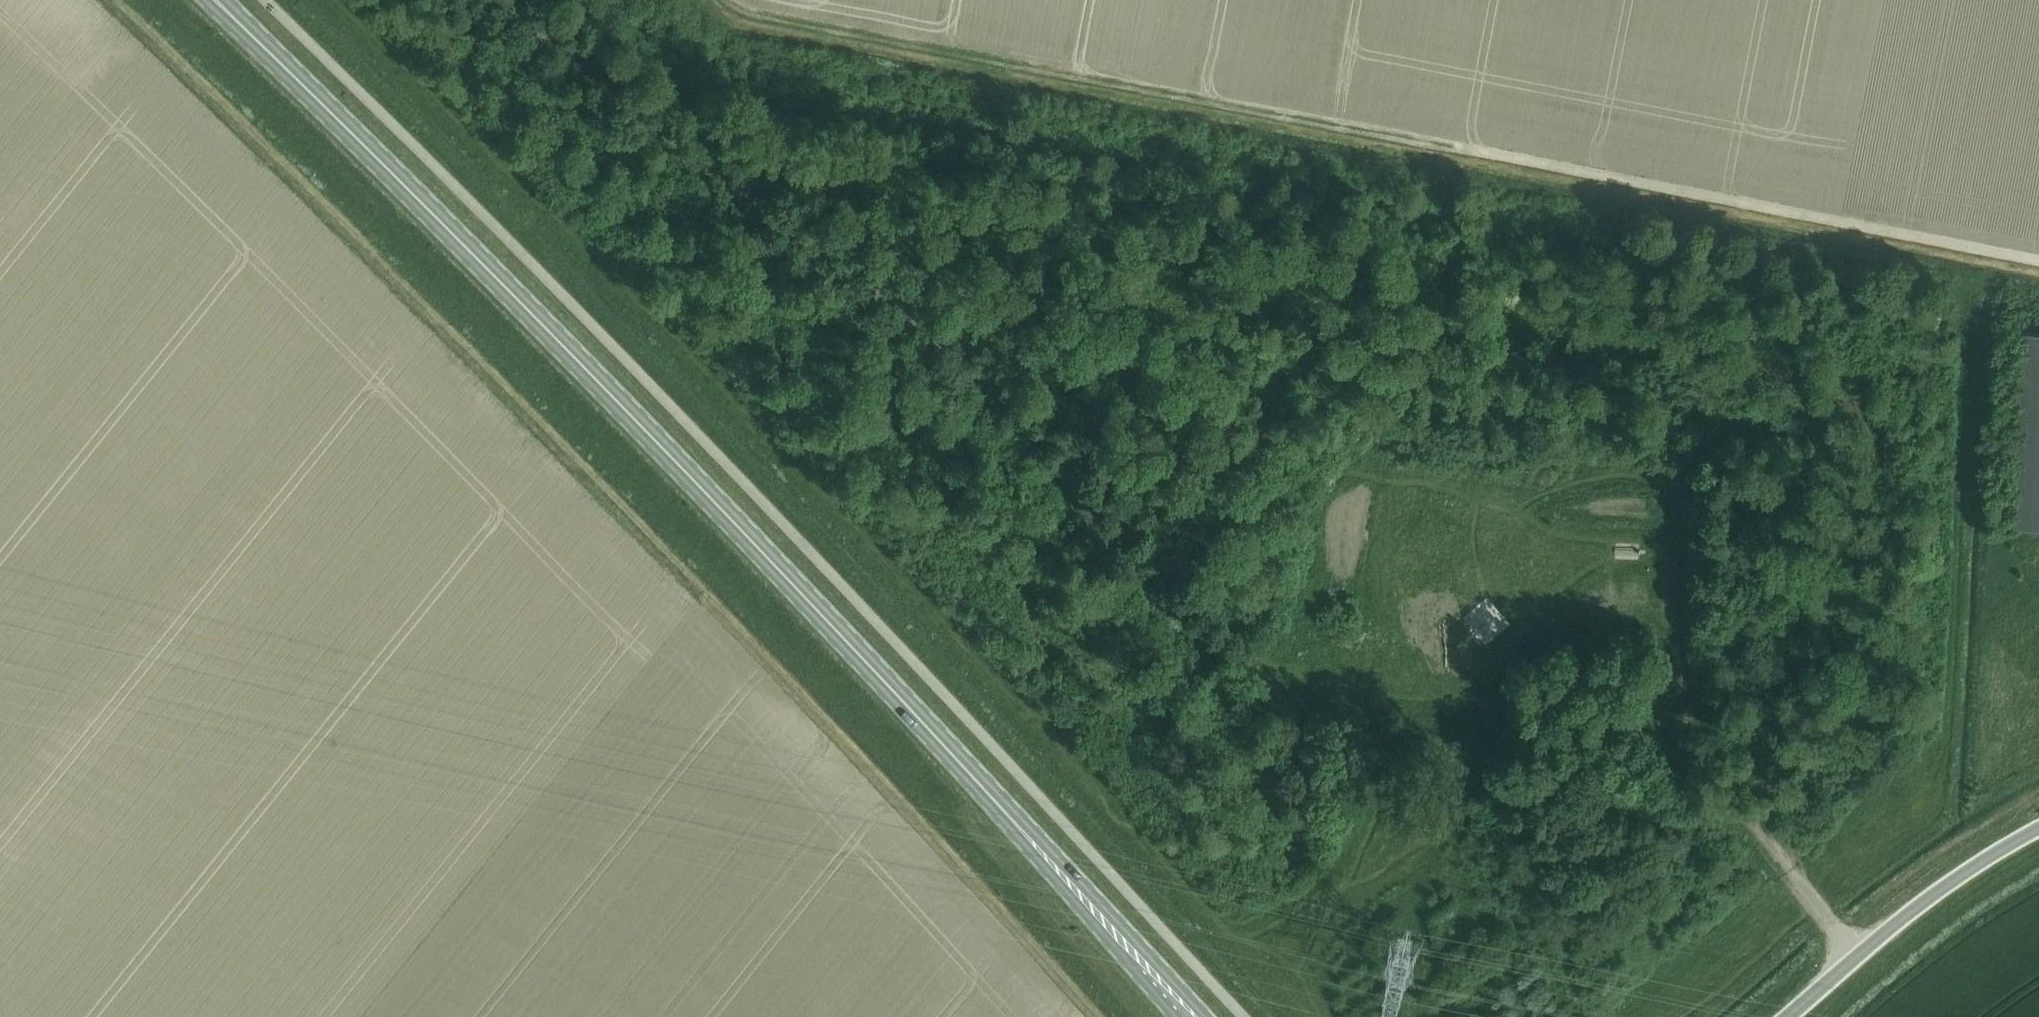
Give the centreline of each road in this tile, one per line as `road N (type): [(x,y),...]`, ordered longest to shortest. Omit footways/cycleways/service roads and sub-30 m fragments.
road 1 (primary): [(1199,1016),(619,394),(215,0)]
road 2 (unclassified): [(1791,1016),(1866,951),(2038,831)]

